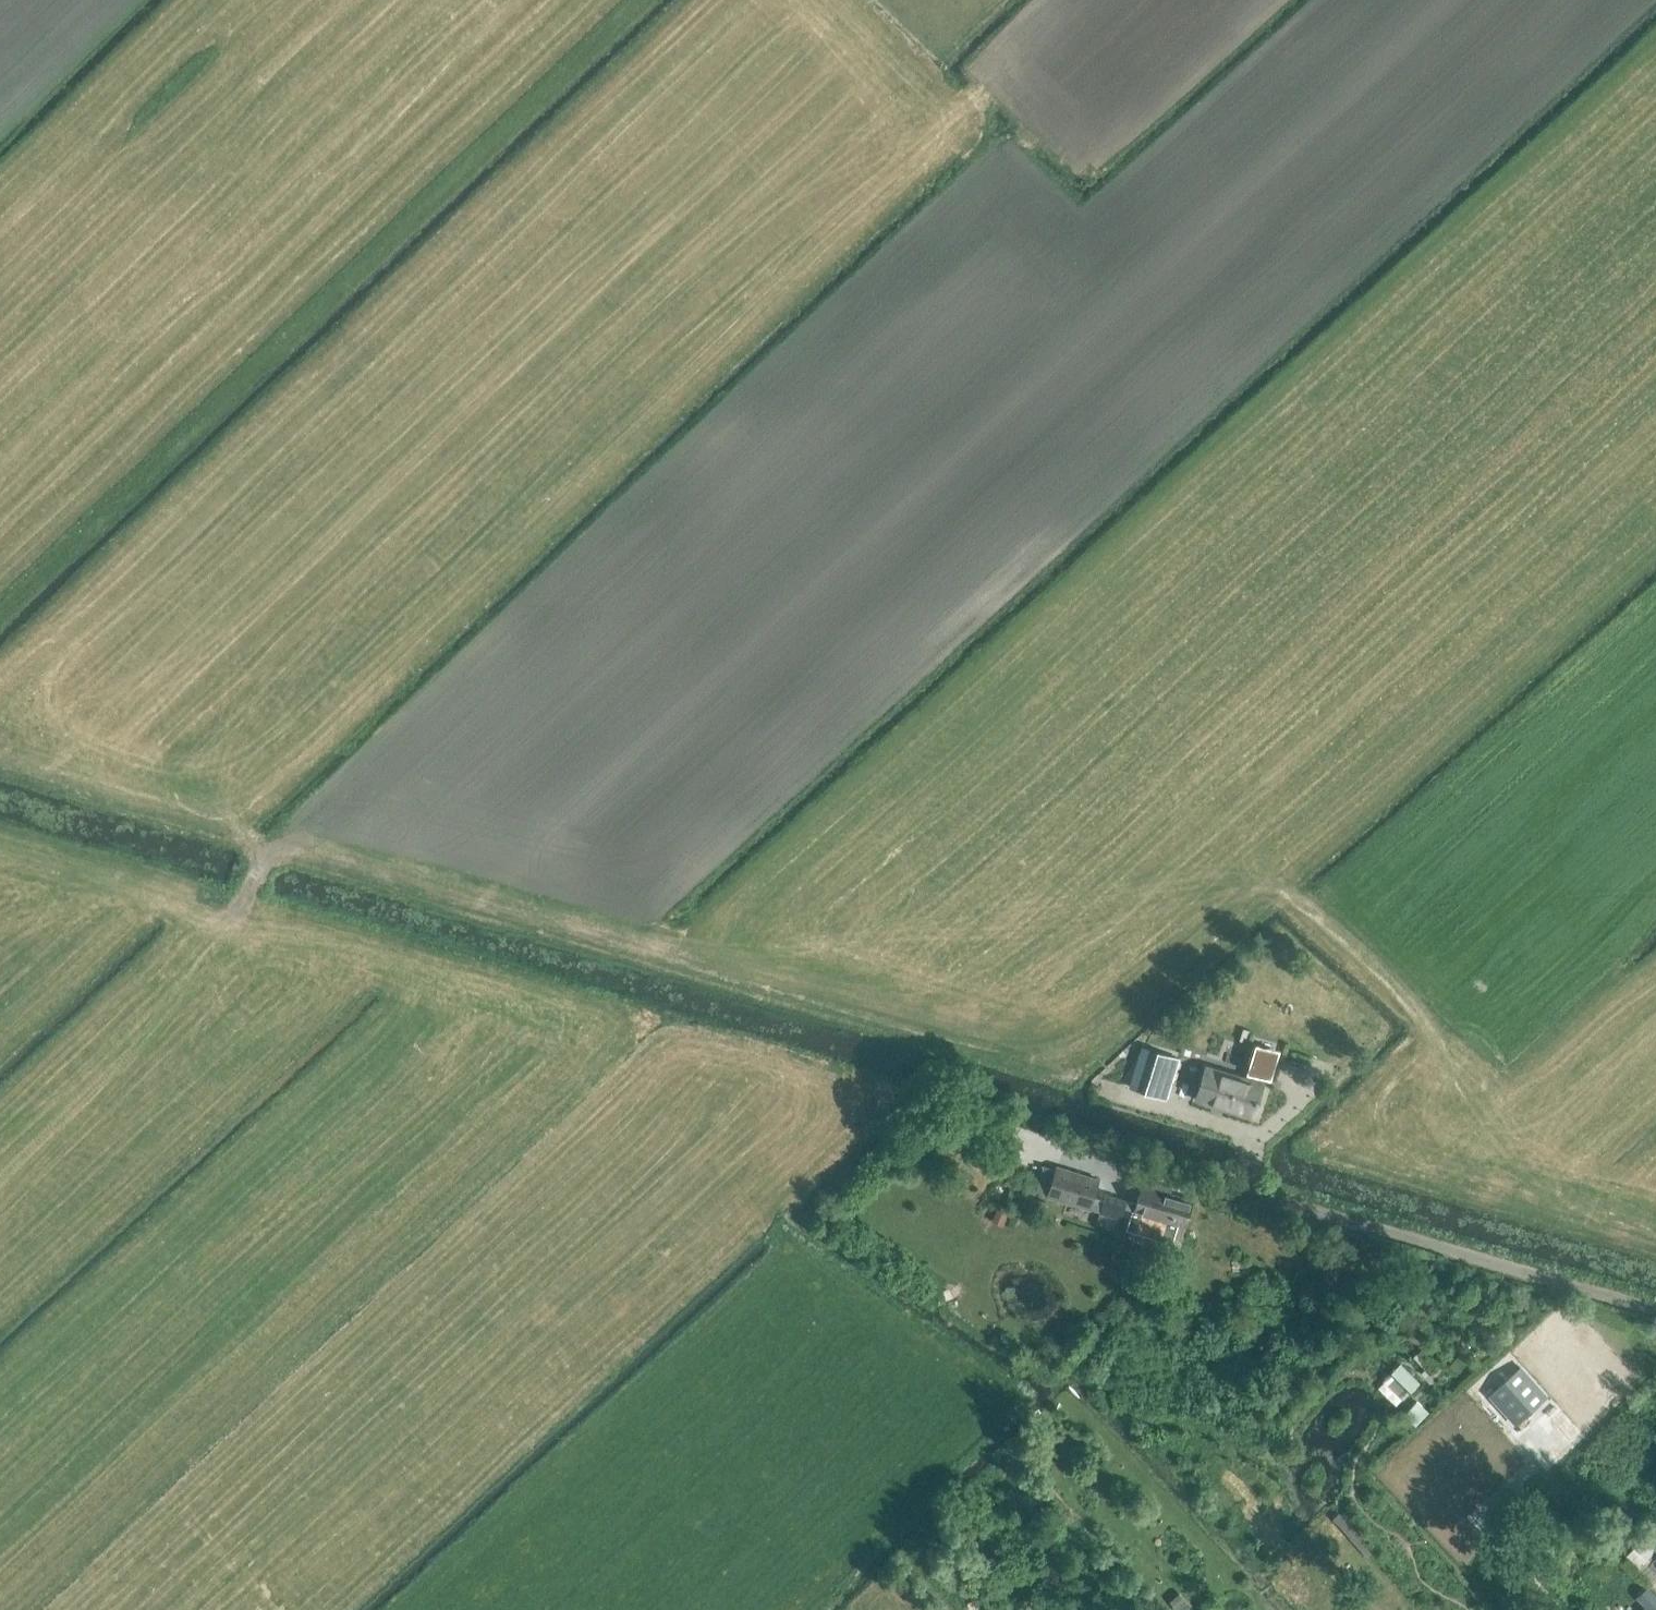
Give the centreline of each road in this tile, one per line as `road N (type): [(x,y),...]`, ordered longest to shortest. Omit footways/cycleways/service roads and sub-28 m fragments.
road 1 (track): [(1655,1311),(1261,1195),(1248,1171),(1251,1137)]
road 2 (track): [(1251,1185),(1210,1187),(1128,1168)]

